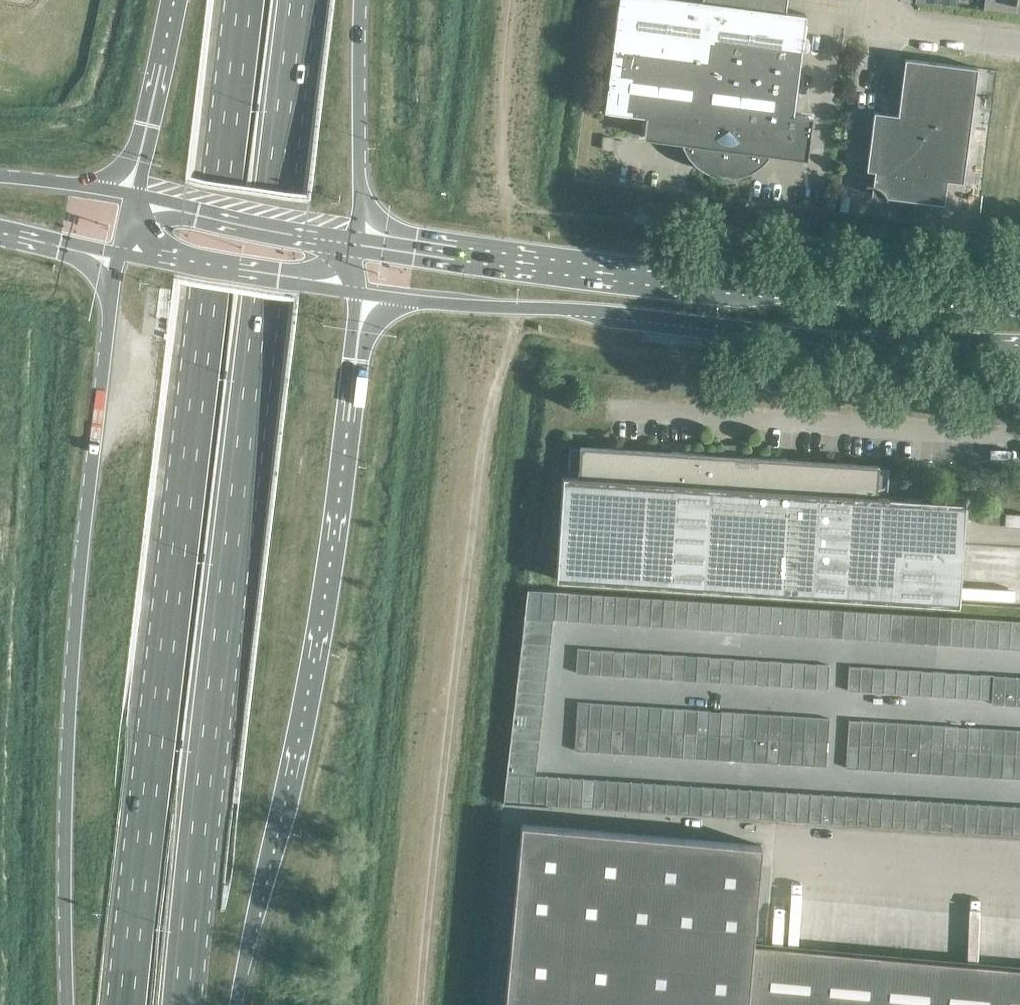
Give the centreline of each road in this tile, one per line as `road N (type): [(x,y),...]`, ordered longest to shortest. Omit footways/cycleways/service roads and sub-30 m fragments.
road 1 (trunk): [(187,1004),(211,720),(301,0)]
road 2 (trunk): [(241,0),(127,1004)]
road 3 (trunk): [(119,255),(74,621),(67,1004)]
road 4 (trunk): [(239,1004),(340,507),(354,292)]
road 5 (track): [(509,307),(508,356),(486,413),(421,1004)]
road 6 (secondary): [(354,292),(1019,349)]
road 7 (secondary): [(1019,308),(735,287),(357,238)]
road 8 (trunk): [(357,238),(361,0)]
road 9 (secondary): [(119,255),(354,292)]
road 10 (secondary): [(357,238),(131,194)]
road 11 (trunk): [(171,0),(131,194)]
road 12 (unclassified): [(1019,45),(874,26),(877,0)]
road 13 (secondary): [(131,194),(0,176)]
road 14 (secondary): [(0,227),(119,255)]

